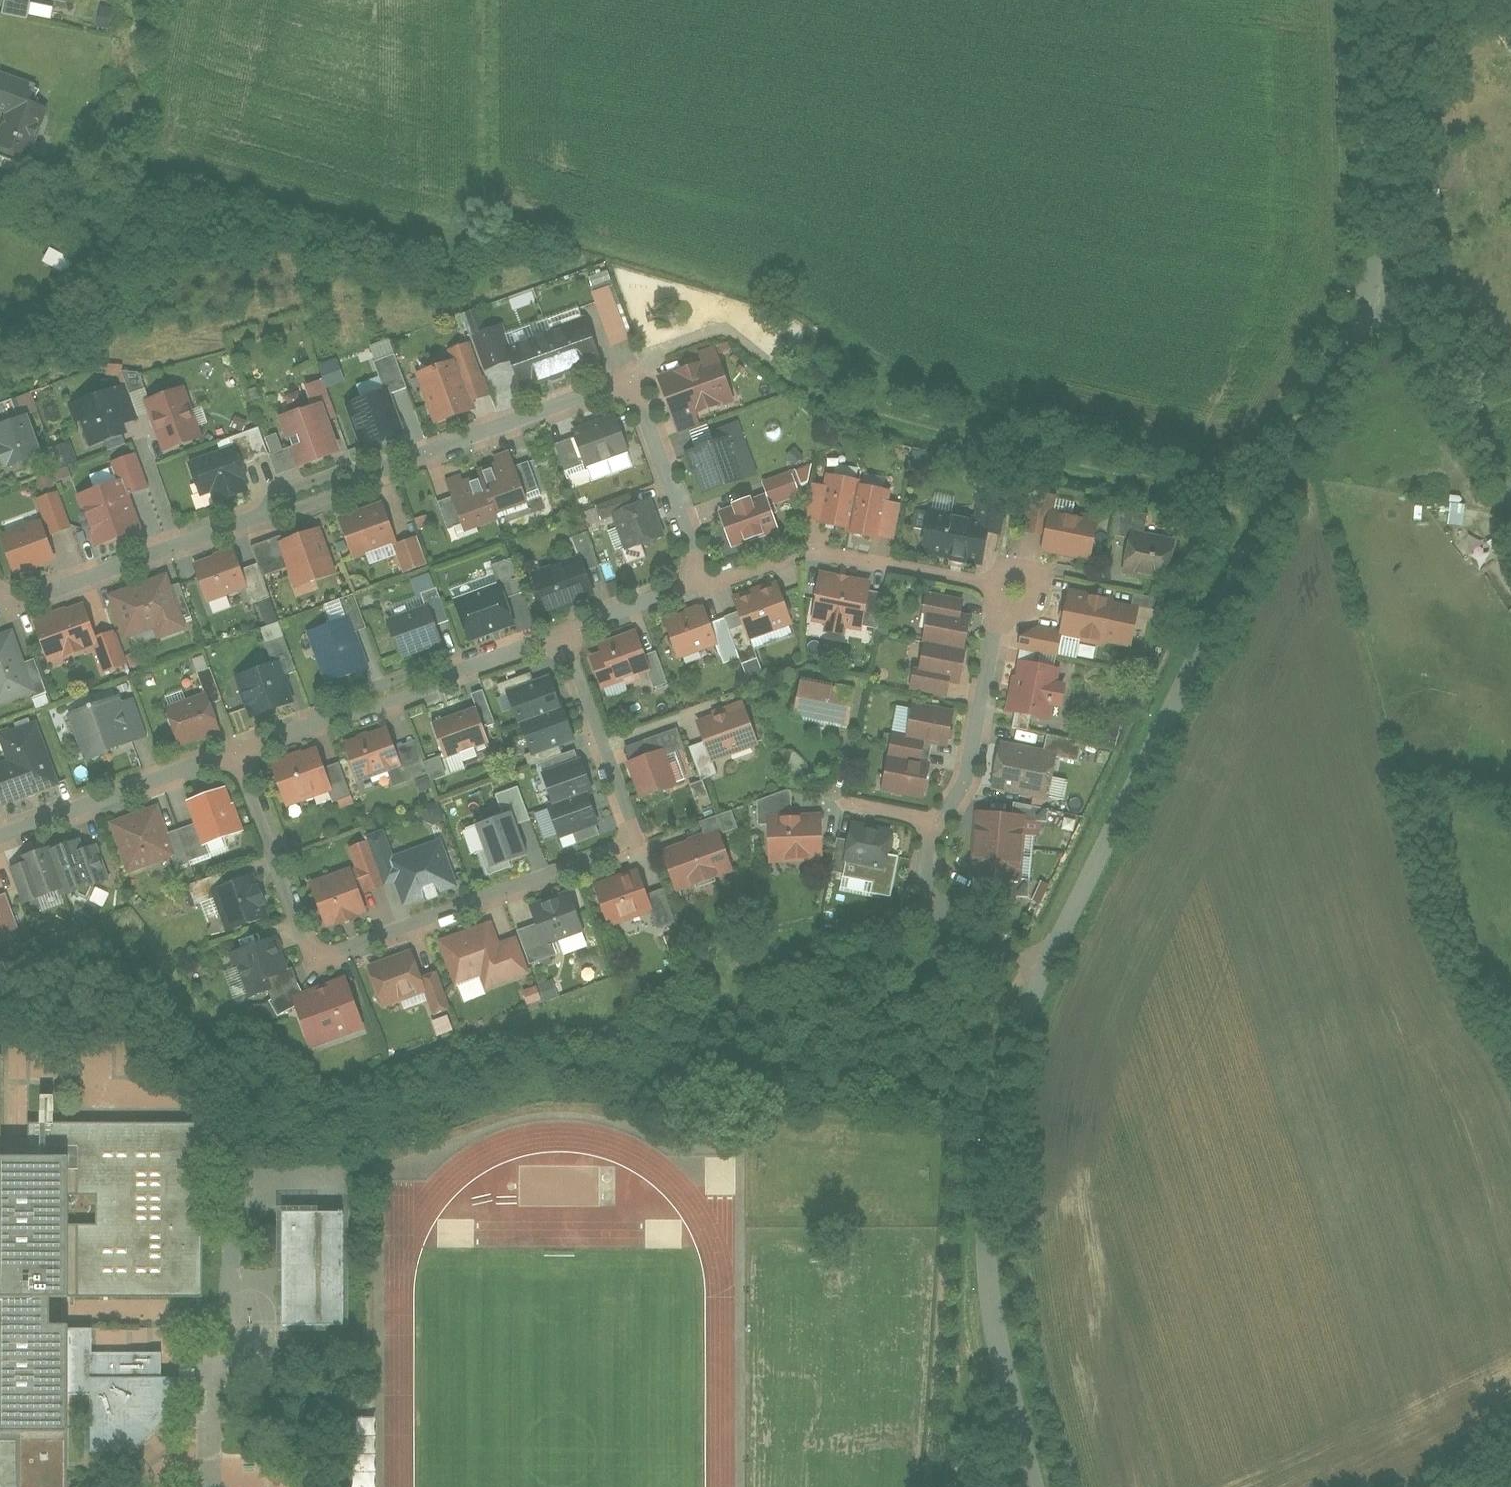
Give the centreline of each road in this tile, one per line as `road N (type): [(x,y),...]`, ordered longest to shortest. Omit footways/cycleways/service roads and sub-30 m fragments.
road 1 (residential): [(239,749),(313,964),(639,845),(560,633)]
road 2 (residential): [(1047,958),(1291,490),(1375,281)]
road 3 (residential): [(703,587),(643,421),(628,393),(606,386),(176,537)]
road 4 (residential): [(1035,1486),(990,1278),(990,1206),(1000,1096),(1047,958)]
road 5 (residential): [(1047,958),(966,921),(936,899),(928,878),(929,855),(964,774),(999,610)]
road 6 (residential): [(239,749),(560,633)]
road 7 (unclassified): [(1375,281),(1371,0)]
road 8 (residential): [(0,836),(239,749)]
road 9 (residential): [(1375,281),(1510,488)]
road 10 (residential): [(176,537),(0,607)]
road 11 (residential): [(996,585),(839,560)]
road 12 (residential): [(560,633),(703,587)]

